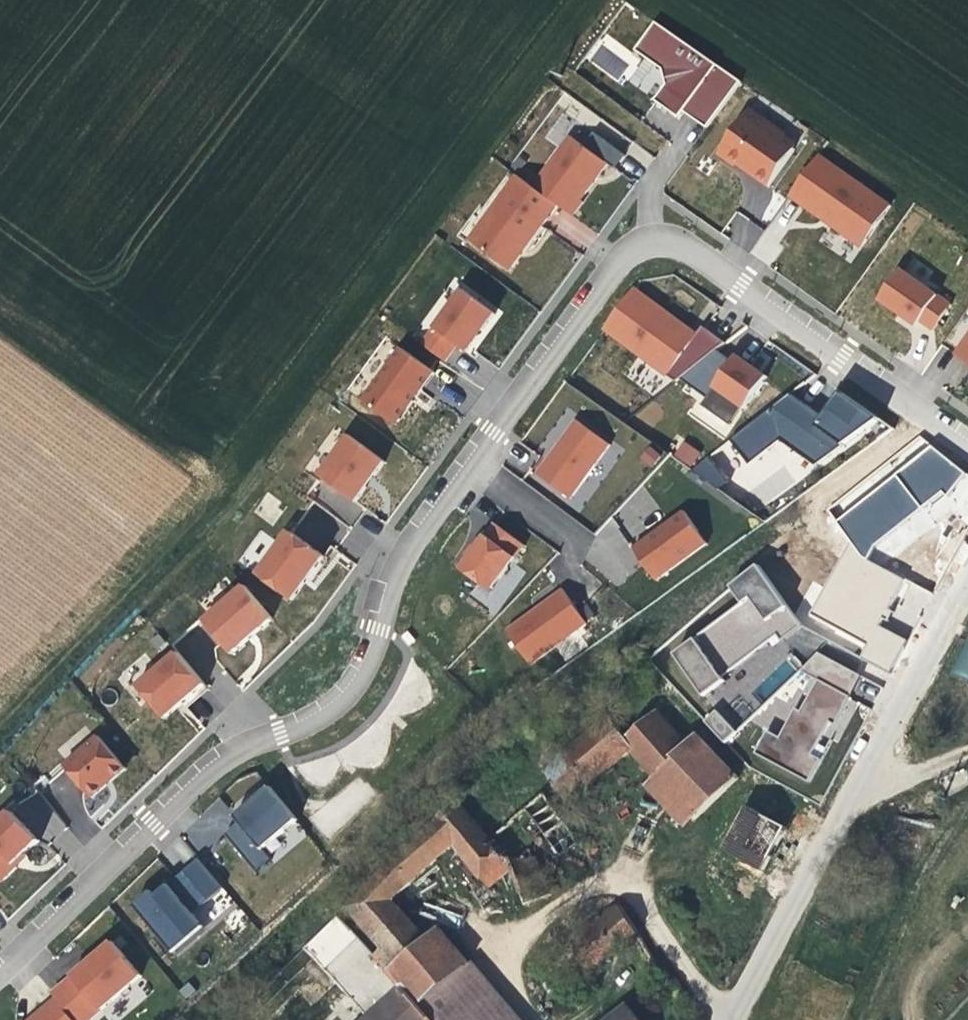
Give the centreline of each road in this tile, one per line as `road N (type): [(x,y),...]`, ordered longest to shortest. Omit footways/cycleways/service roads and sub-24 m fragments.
road 1 (residential): [(0,973),(208,775),(330,715),(356,693),(408,554),(622,260),(642,245),(691,249),(967,444)]
road 2 (residential): [(967,582),(741,1019)]
road 3 (track): [(0,732),(214,504)]

